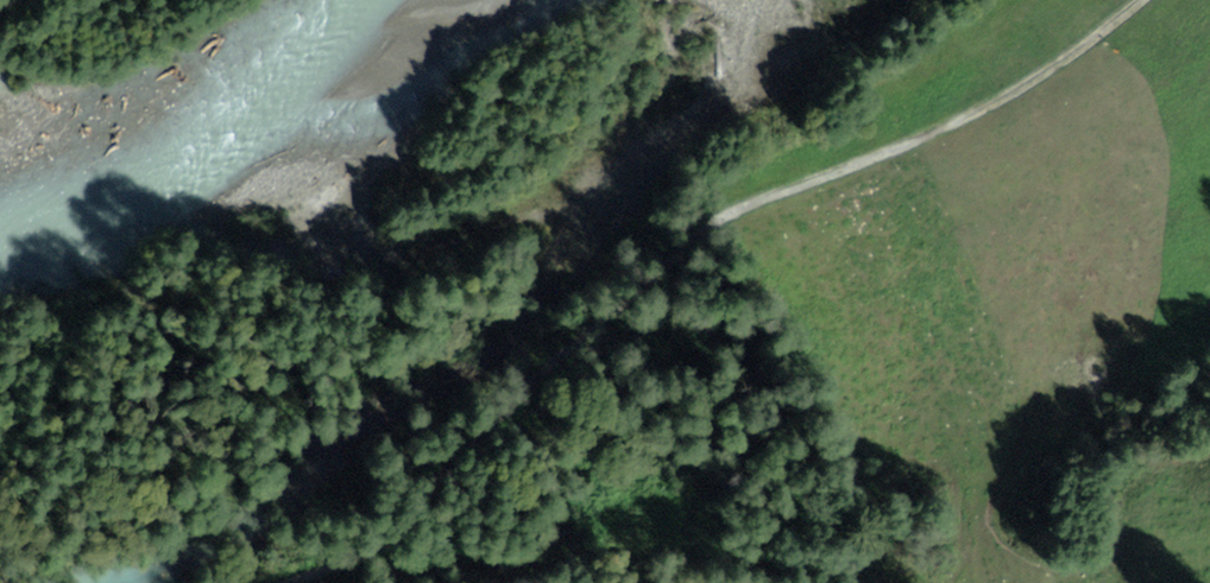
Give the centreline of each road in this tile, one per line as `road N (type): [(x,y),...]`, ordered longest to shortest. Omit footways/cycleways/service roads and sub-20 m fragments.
road 1 (track): [(1144,0),(1003,101),(930,139),(727,214),(386,545),(313,582)]
road 2 (track): [(386,545),(446,555),(663,529),(882,567)]

